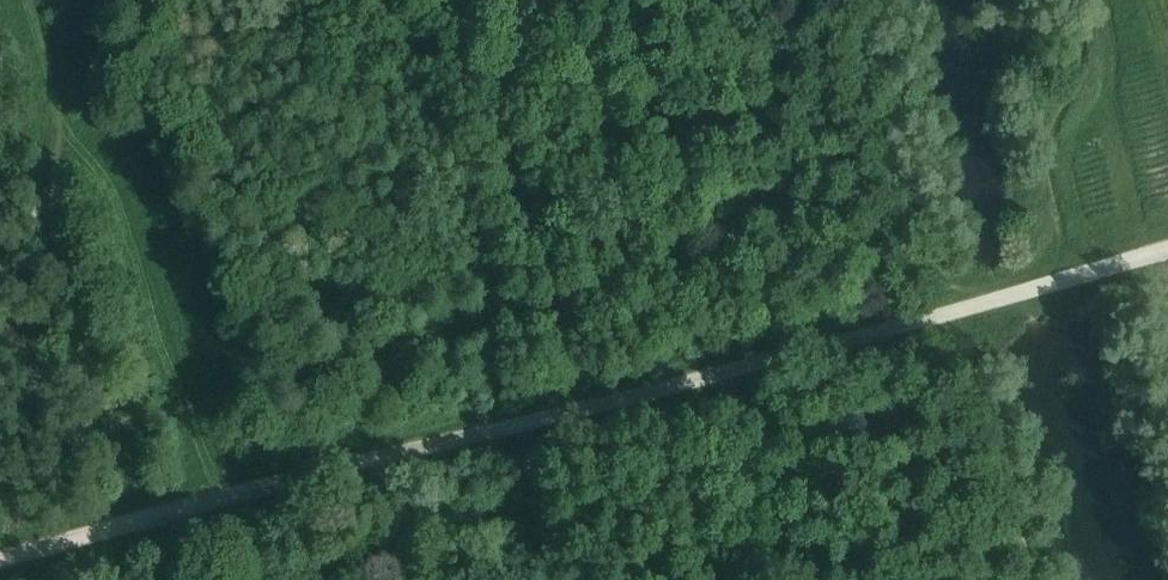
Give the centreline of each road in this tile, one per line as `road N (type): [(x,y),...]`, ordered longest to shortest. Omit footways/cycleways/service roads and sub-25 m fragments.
road 1 (track): [(278,483),(1167,251)]
road 2 (track): [(278,483),(0,557)]

